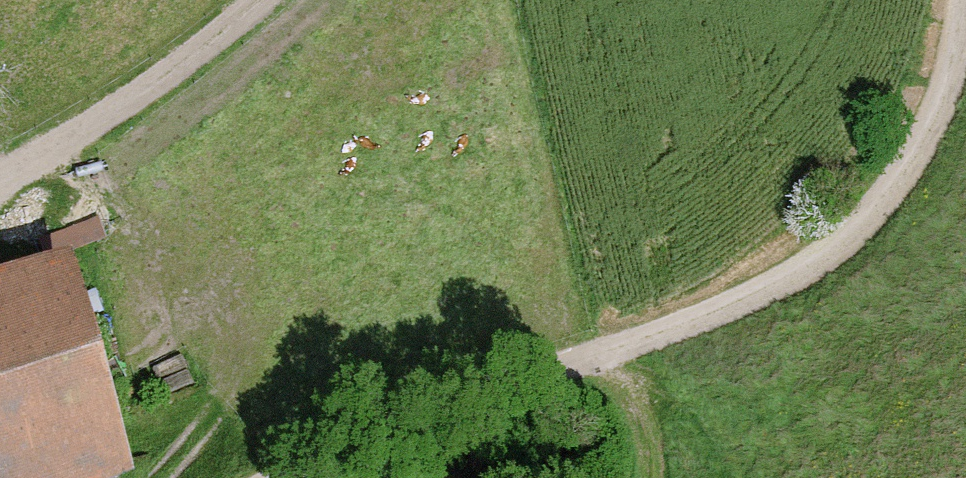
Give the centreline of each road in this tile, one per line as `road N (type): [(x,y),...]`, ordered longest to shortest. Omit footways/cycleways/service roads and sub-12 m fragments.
road 1 (track): [(318,477),(845,254),(942,117),(960,0)]
road 2 (track): [(260,0),(144,90)]
road 3 (track): [(646,344),(654,391),(649,477)]

